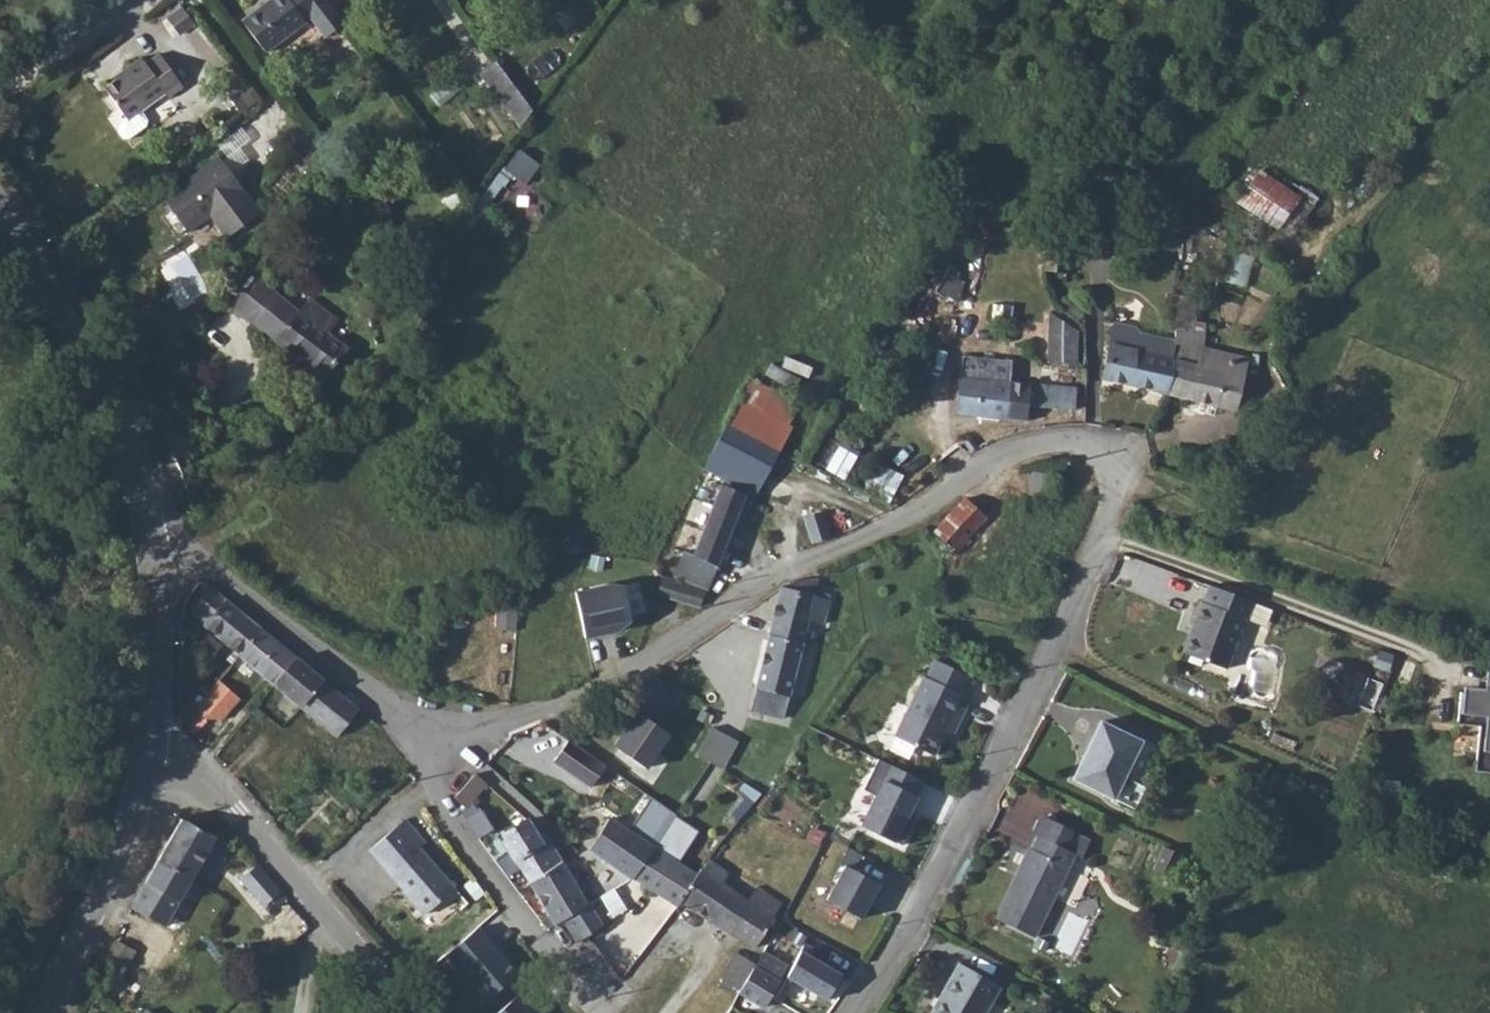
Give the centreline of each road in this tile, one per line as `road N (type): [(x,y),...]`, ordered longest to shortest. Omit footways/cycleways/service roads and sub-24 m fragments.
road 1 (unclassified): [(424,718),(497,721),(587,699),(696,639),(764,581),(986,463),(1033,446),(1074,446),(1100,457),(1110,491),(1056,650),(914,936),(857,1012)]
road 2 (track): [(1056,650),(1252,756),(1489,869)]
road 3 (tertiary): [(410,1012),(238,818),(185,764),(149,742)]
road 4 (tertiary): [(0,217),(60,317),(129,467),(149,537)]
road 5 (track): [(1096,544),(1424,663)]
road 6 (unclassified): [(596,1012),(446,818),(426,765),(424,718)]
road 7 (unclassified): [(149,537),(190,551),(295,640),(424,718)]
road 8 (tertiary): [(149,742),(116,858),(35,1012)]
road 9 (tertiary): [(149,537),(157,603),(149,742)]
road 10 (residential): [(0,79),(115,0)]

